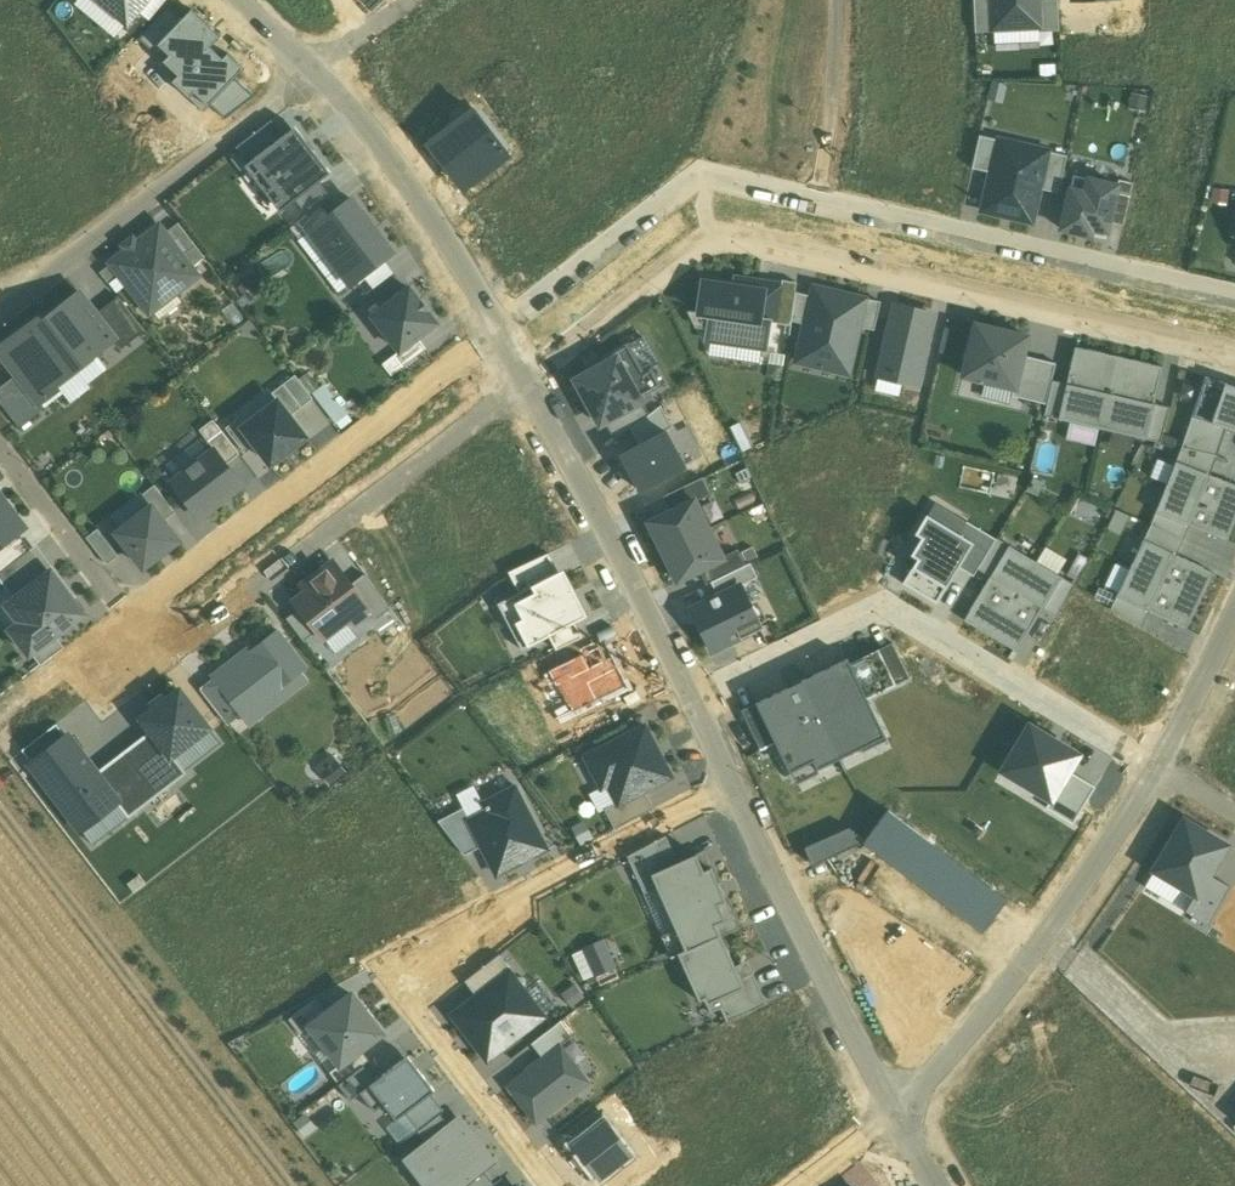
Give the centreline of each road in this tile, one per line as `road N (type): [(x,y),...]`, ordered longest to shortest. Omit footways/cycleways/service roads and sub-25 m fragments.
road 1 (residential): [(1234,298),(705,177),(496,325)]
road 2 (residential): [(527,379),(700,242),(730,237),(1234,355)]
road 3 (residential): [(551,1185),(405,998),(406,976),(417,959),(734,789)]
road 4 (residential): [(691,696),(868,612),(887,610),(1160,768)]
road 5 (residential): [(132,619),(182,649),(527,379)]
road 6 (residential): [(496,325),(132,619)]
road 7 (residential): [(315,72),(0,322)]
road 8 (residential): [(897,1116),(734,789)]
road 9 (residential): [(691,696),(527,379)]
road 10 (residential): [(315,72),(384,151),(496,325)]
road 11 (residential): [(1160,768),(1014,980)]
road 12 (residential): [(132,619),(0,452)]
road 13 (residential): [(897,1116),(1014,980)]
road 14 (residential): [(1234,625),(1160,768)]
road 15 (residential): [(315,72),(418,0)]

